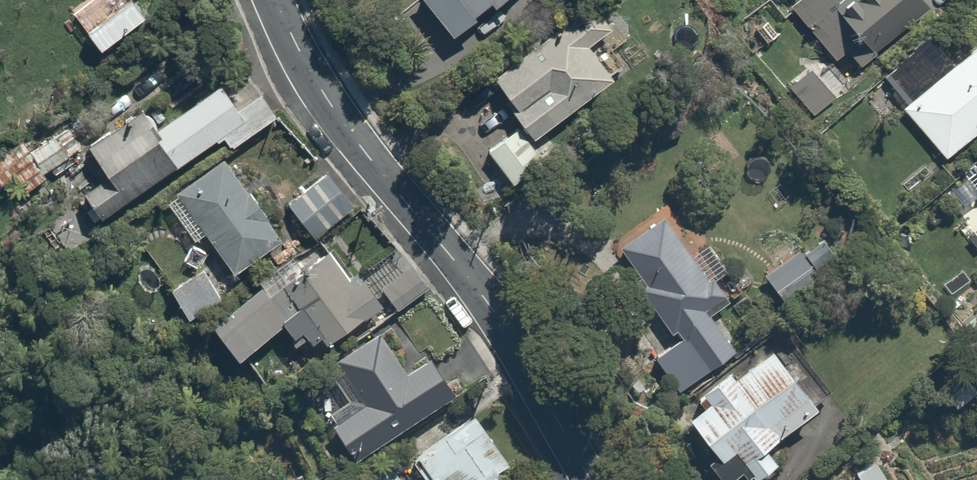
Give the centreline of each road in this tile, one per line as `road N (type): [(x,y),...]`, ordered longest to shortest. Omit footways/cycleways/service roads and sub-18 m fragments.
road 1 (residential): [(274,0),(325,97),(487,304),(589,479)]

